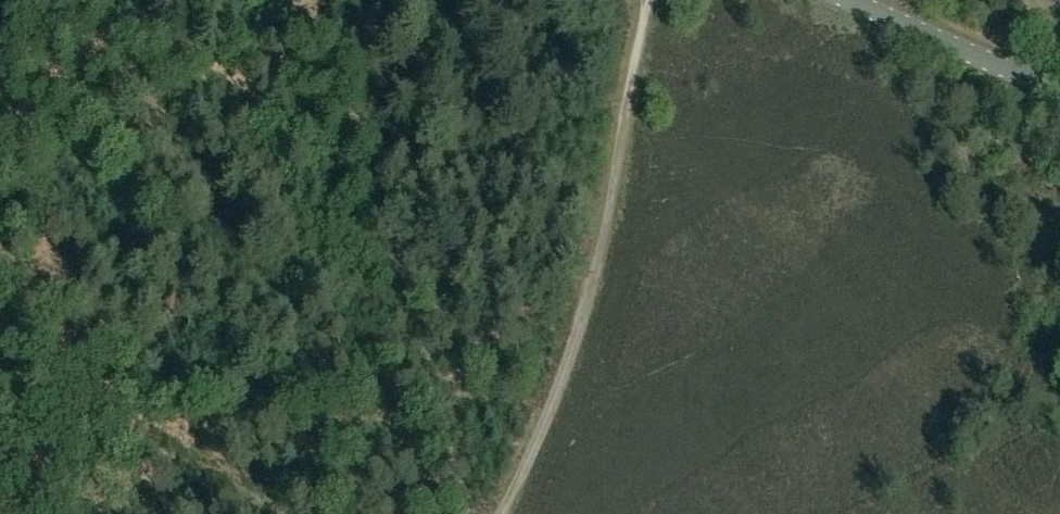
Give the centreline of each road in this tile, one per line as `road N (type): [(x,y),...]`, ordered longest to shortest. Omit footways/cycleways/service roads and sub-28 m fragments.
road 1 (track): [(646,0),(584,330),(505,513)]
road 2 (tertiary): [(1059,89),(855,0)]

